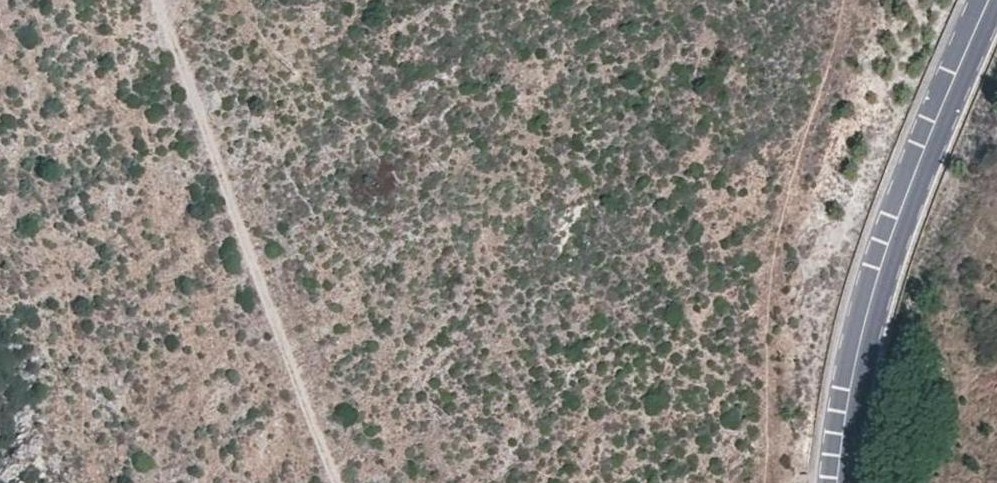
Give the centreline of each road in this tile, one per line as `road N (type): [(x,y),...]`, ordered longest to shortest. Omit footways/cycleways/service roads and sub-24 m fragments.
road 1 (track): [(158,0),(336,482)]
road 2 (tertiary): [(989,0),(908,190),(871,300),(837,482)]

